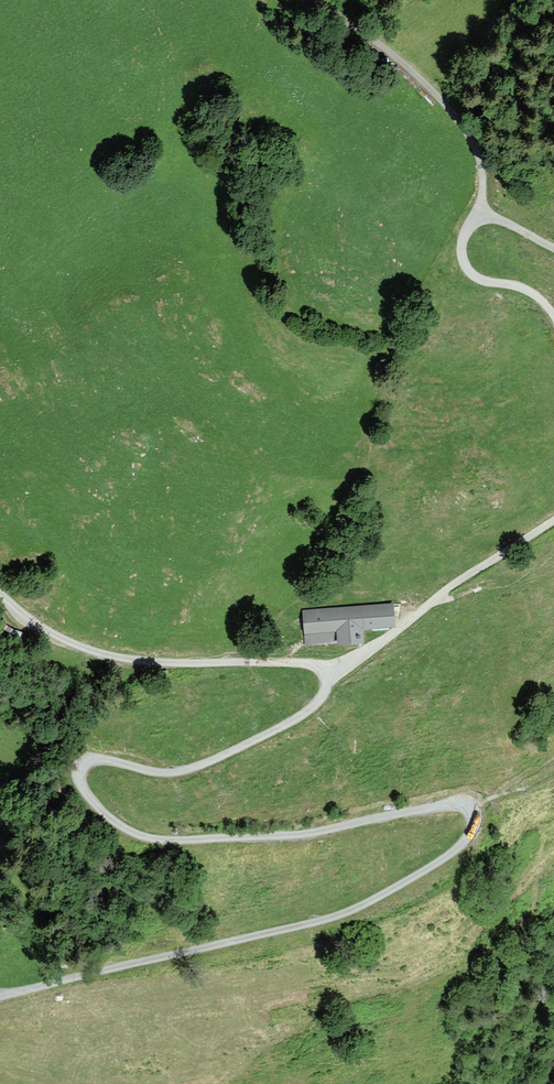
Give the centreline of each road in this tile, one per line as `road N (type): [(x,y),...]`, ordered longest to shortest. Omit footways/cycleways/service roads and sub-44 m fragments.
road 1 (residential): [(0,997),(338,916),(454,851),(474,823),(459,804),(296,834),(163,840),(119,826),(82,782),(83,767),(97,760),(166,773),(211,760),(312,707),(327,676)]
road 2 (residential): [(327,676),(296,663),(162,663),(90,650),(45,629),(0,592)]
road 3 (track): [(483,216),(474,142),(447,106),(318,0)]
road 4 (residential): [(327,676),(553,520)]
road 5 (residential): [(553,316),(528,291),(474,275),(462,256),(466,232),(483,216),(537,239)]

